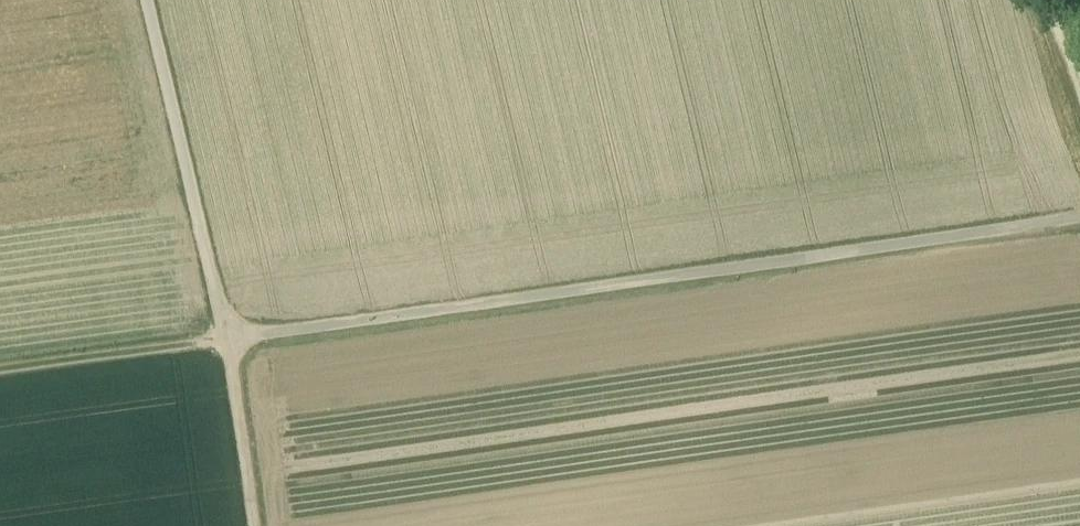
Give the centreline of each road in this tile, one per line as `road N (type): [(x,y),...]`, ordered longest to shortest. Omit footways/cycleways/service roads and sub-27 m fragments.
road 1 (track): [(144,0),(222,335),(1079,219)]
road 2 (track): [(251,525),(222,335),(0,366)]

